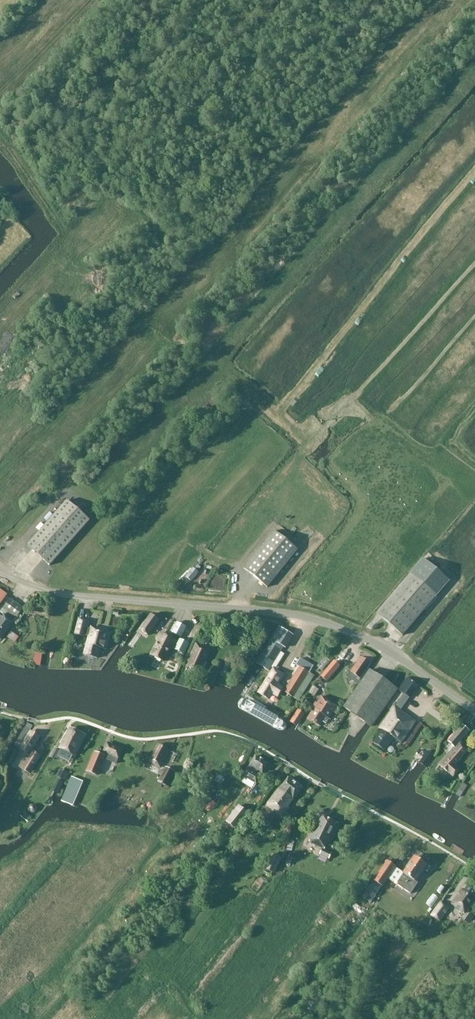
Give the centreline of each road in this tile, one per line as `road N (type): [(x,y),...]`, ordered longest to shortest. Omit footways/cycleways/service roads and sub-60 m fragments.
road 1 (unclassified): [(474,713),(365,640),(314,621),(68,598),(0,575)]

